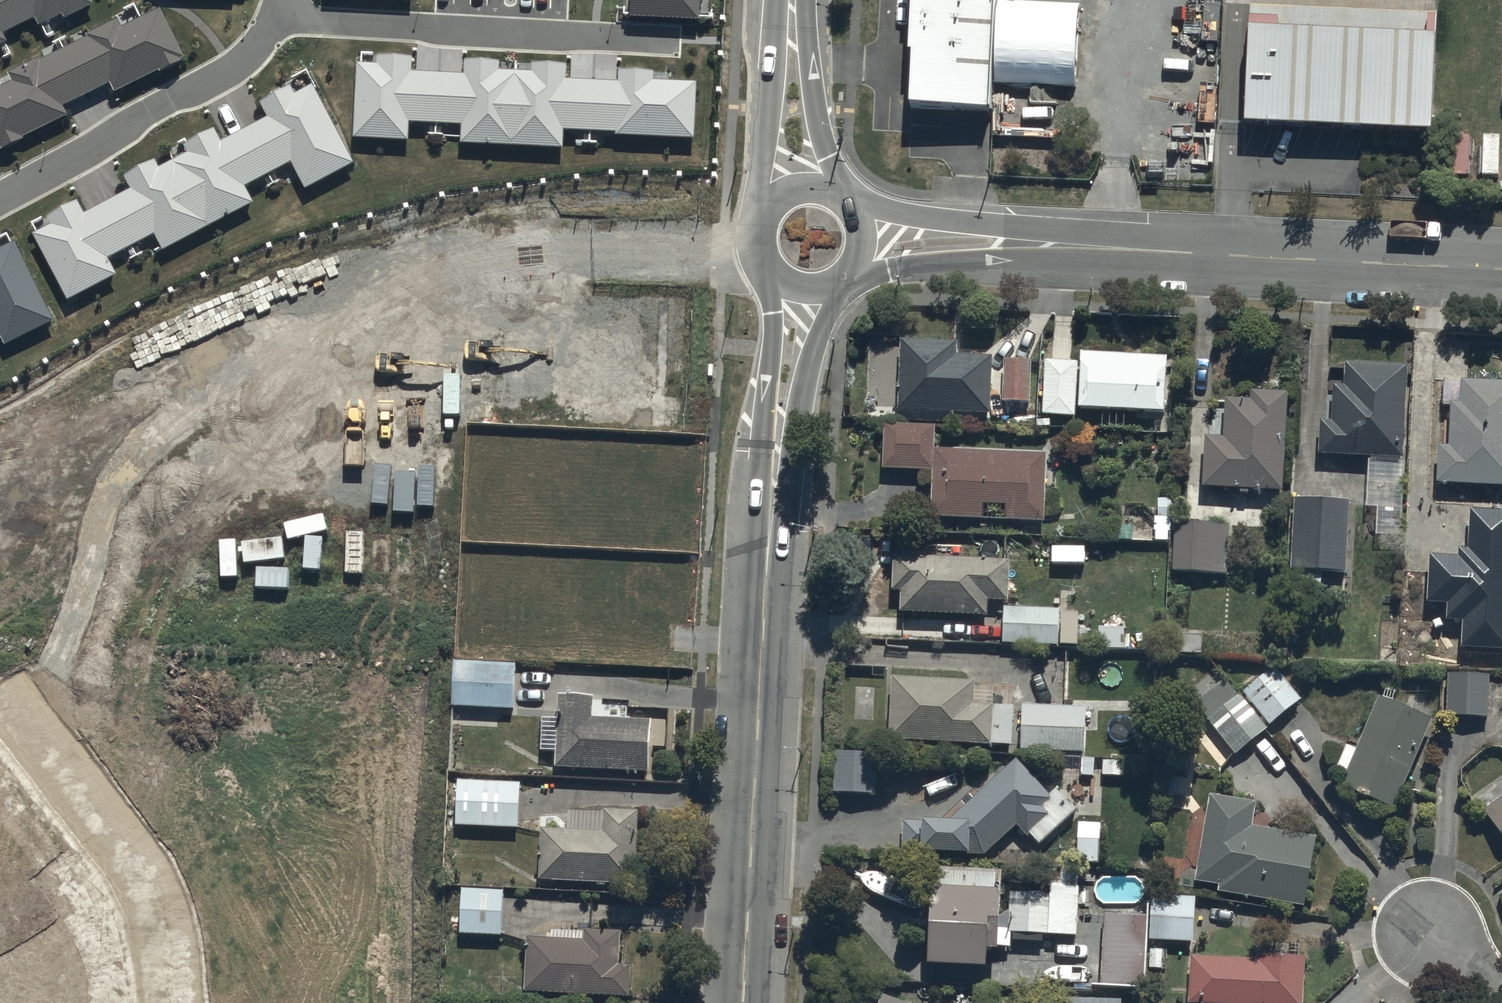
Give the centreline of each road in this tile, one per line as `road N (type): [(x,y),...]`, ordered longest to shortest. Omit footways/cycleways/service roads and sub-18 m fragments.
road 1 (tertiary): [(757,247),(511,244),(313,286),(0,433)]
road 2 (tertiary): [(800,287),(772,512),(745,1002)]
road 3 (tertiary): [(860,233),(1501,264)]
road 4 (residential): [(285,25),(683,43)]
road 5 (residential): [(0,200),(226,84),(285,25)]
road 6 (residential): [(121,840),(0,690)]
road 7 (tertiary): [(792,0),(799,185)]
road 8 (residential): [(172,1002),(157,901),(121,840)]
road 9 (residential): [(121,840),(0,923)]

